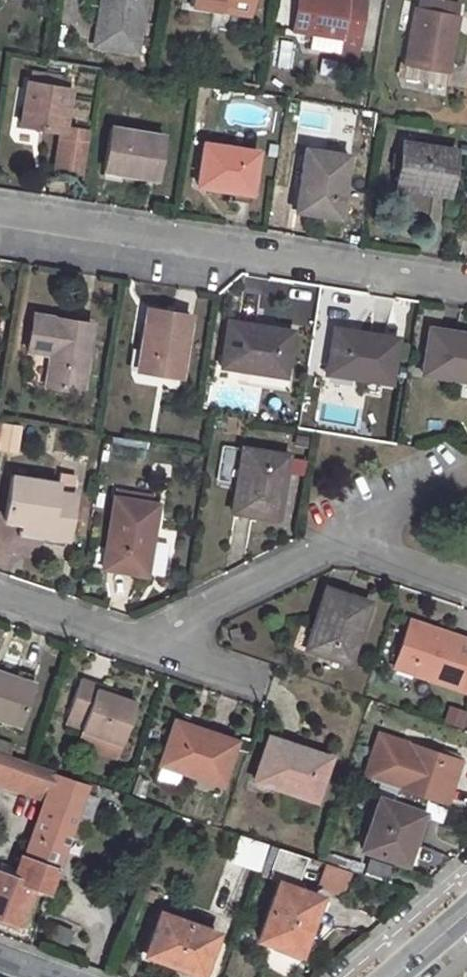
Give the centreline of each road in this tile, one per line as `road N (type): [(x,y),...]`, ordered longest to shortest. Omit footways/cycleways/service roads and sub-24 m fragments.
road 1 (residential): [(0,211),(466,285)]
road 2 (residential): [(346,536),(148,638)]
road 3 (residential): [(148,638),(0,588)]
road 4 (residential): [(466,478),(346,536)]
road 5 (residential): [(466,579),(346,536)]
road 6 (residential): [(148,638),(259,685)]

